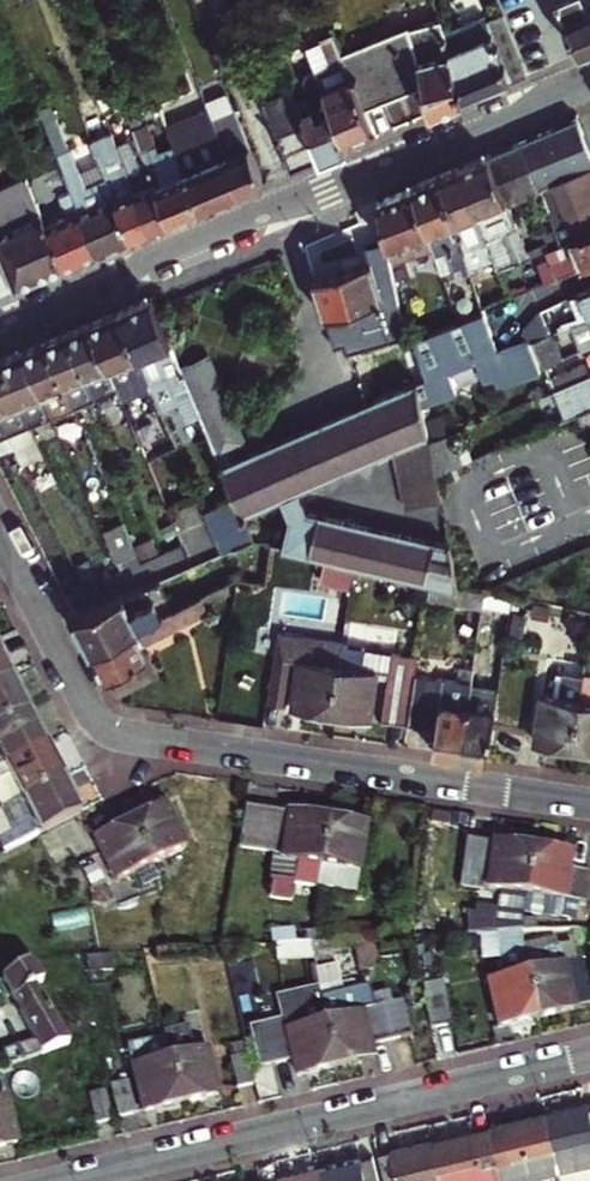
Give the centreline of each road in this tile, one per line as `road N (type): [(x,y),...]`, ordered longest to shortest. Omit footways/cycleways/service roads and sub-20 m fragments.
road 1 (residential): [(0,530),(88,705),(109,730),(589,803)]
road 2 (residential): [(581,86),(0,328)]
road 3 (residential): [(589,1055),(61,1180)]

